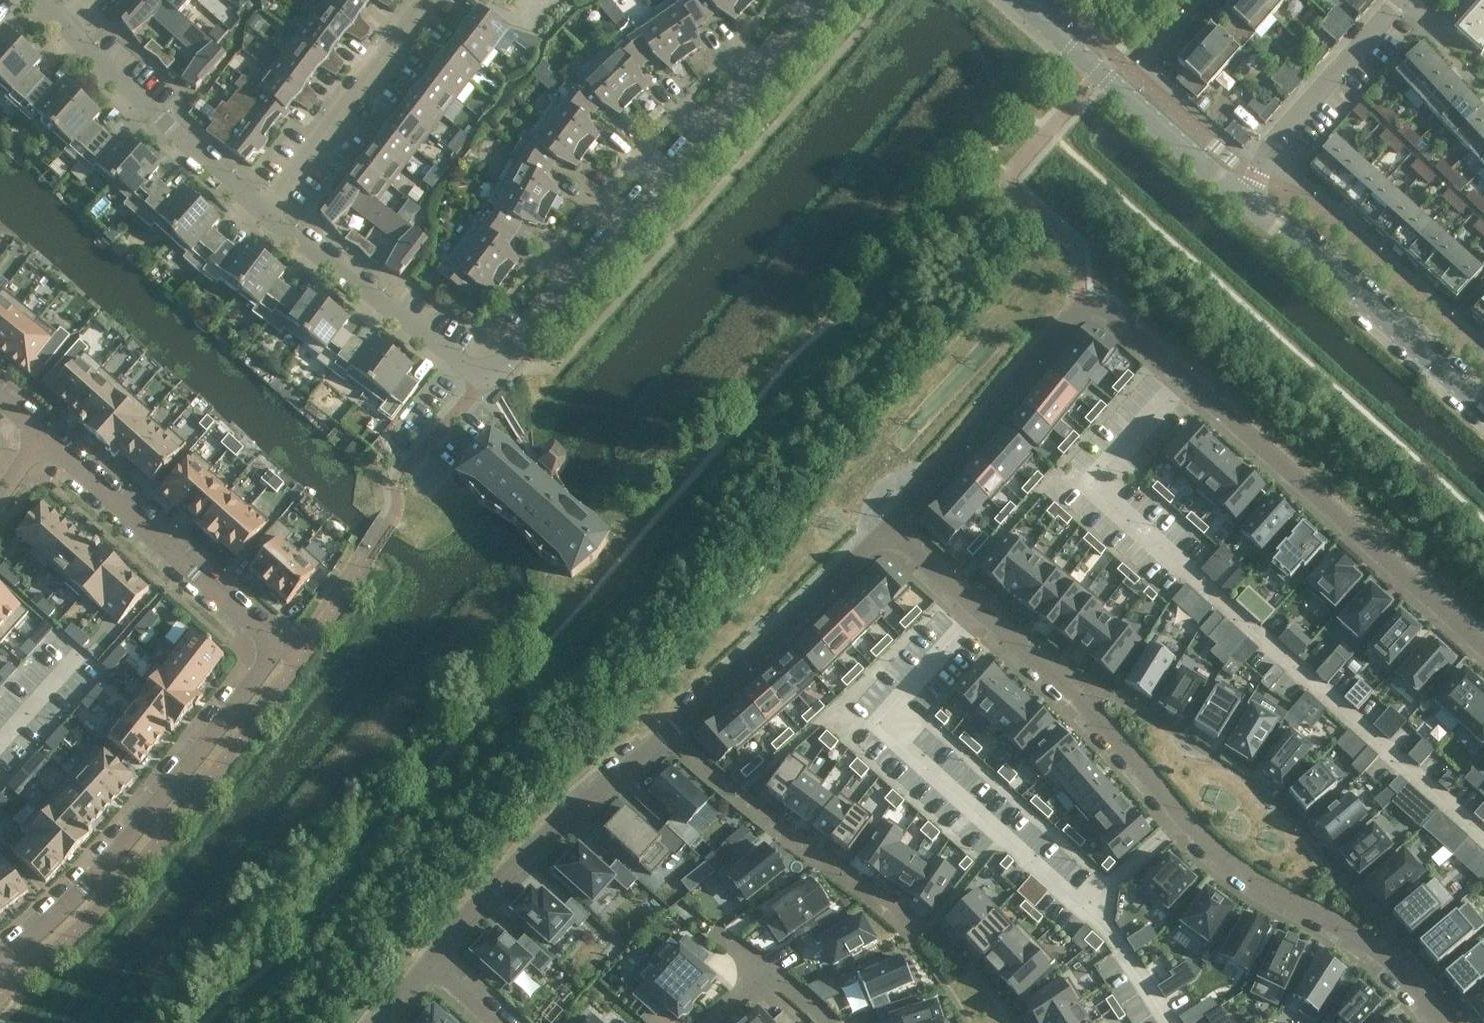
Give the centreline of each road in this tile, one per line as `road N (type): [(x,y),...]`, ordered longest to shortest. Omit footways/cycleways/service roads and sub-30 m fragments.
road 1 (residential): [(0,963),(141,824),(259,672),(266,650),(258,632),(40,435)]
road 2 (residential): [(1483,834),(1091,481),(1184,379)]
road 3 (residential): [(428,959),(565,815),(744,669),(888,527)]
road 4 (residential): [(827,0),(506,361),(482,376)]
road 5 (residential): [(982,613),(883,726),(1090,910)]
road 6 (residential): [(888,527),(1074,314),(1102,310),(1184,379)]
road 7 (residential): [(1184,379),(1483,647)]
road 8 (tertiary): [(1483,416),(1232,193)]
road 9 (residential): [(1184,819),(1263,886),(1377,951),(1442,1022)]
road 10 (tertiary): [(1232,193),(1016,0)]
road 11 (residential): [(982,613),(1087,707),(1184,819)]
road 12 (residential): [(268,214),(67,32)]
road 13 (residential): [(482,376),(458,367),(268,214)]
road 14 (residential): [(268,214),(426,0)]
road 15 (residential): [(1232,193),(1402,0)]
road 16 (residential): [(1090,910),(1172,1022)]
road 17 (residential): [(1090,910),(1184,819)]
road 18 (residential): [(888,527),(982,613)]

